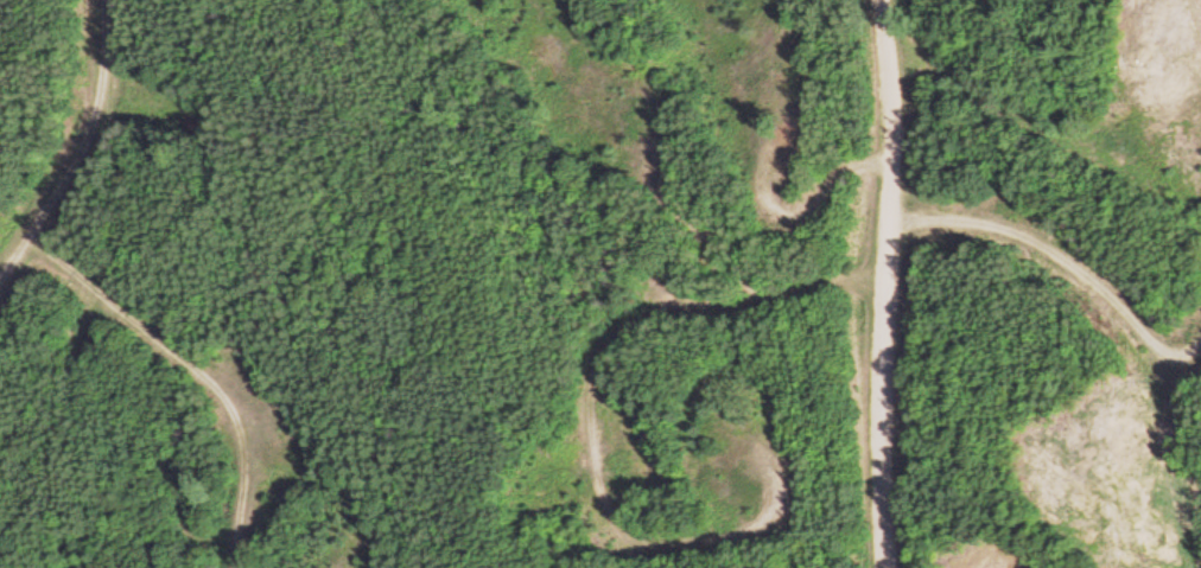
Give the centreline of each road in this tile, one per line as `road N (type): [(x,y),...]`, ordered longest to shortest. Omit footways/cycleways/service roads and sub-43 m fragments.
road 1 (residential): [(881,0),(896,127),(885,295),(888,567)]
road 2 (residential): [(30,232),(223,393),(246,440),(238,567)]
road 3 (residential): [(891,204),(990,217),(1029,237),(1098,280),(1161,343),(1200,327)]
road 4 (residential): [(101,0),(99,103),(0,278)]

